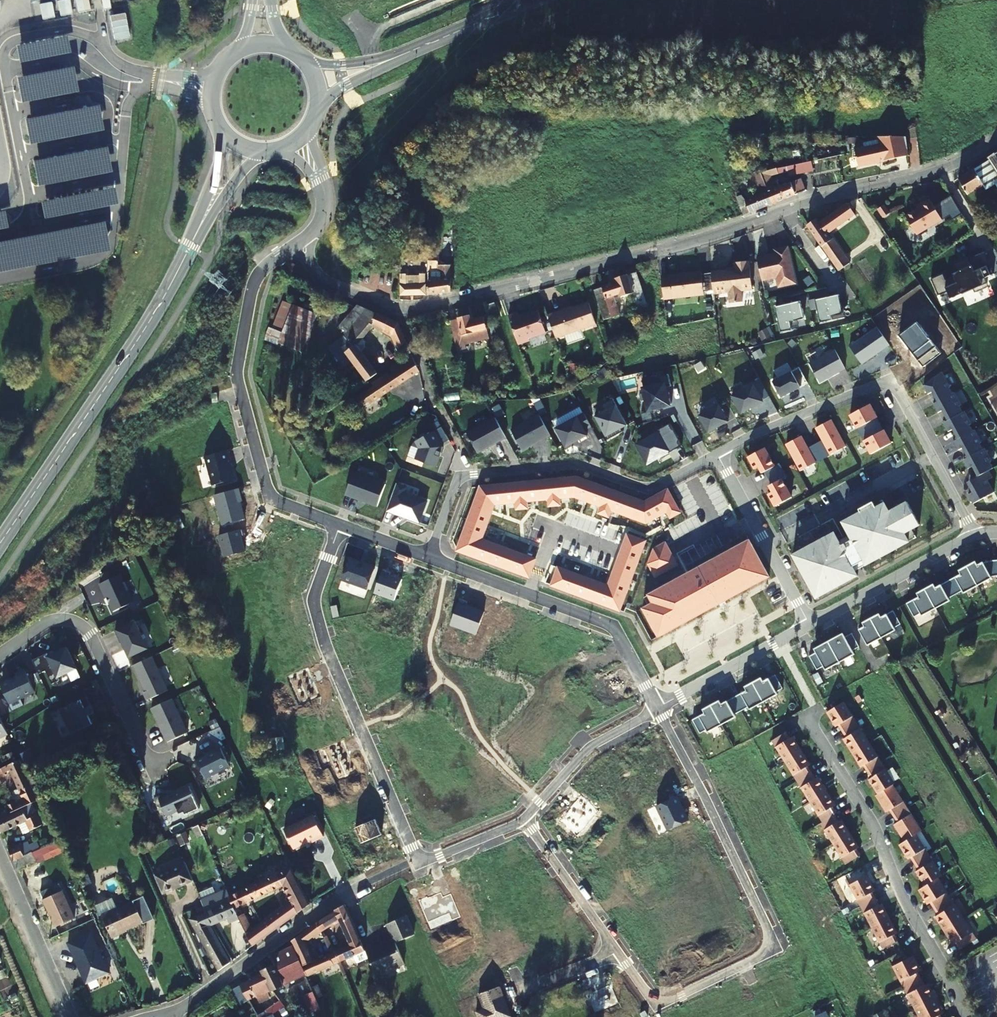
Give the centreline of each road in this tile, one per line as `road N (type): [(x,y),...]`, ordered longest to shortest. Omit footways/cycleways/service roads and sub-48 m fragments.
road 1 (residential): [(996,138),(941,169),(414,309),(333,280),(324,212)]
road 2 (residential): [(659,709),(769,933),(760,957),(678,997),(647,993),(525,820)]
road 3 (residential): [(324,212),(256,277),(237,368),(266,487),(279,501),(340,525)]
road 4 (secondary): [(0,544),(160,305),(202,224)]
road 5 (residential): [(431,559),(461,475),(575,465),(643,489),(720,451)]
road 6 (residential): [(340,525),(315,589),(316,618),(416,857)]
road 7 (residential): [(720,451),(884,385),(972,534)]
road 8 (residential): [(970,1016),(809,713)]
road 9 (residential): [(659,709),(611,625),(431,559)]
road 10 (residential): [(150,761),(84,626),(54,619),(0,654)]
road 11 (residential): [(167,1014),(366,881)]
road 12 (residential): [(809,624),(720,451)]
road 13 (residential): [(972,534),(809,624)]
road 14 (residential): [(659,709),(585,751),(525,820)]
road 15 (residential): [(71,1016),(0,855)]
road 16 (residential): [(809,624),(659,709)]
road 17 (secondary): [(386,61),(532,0)]

